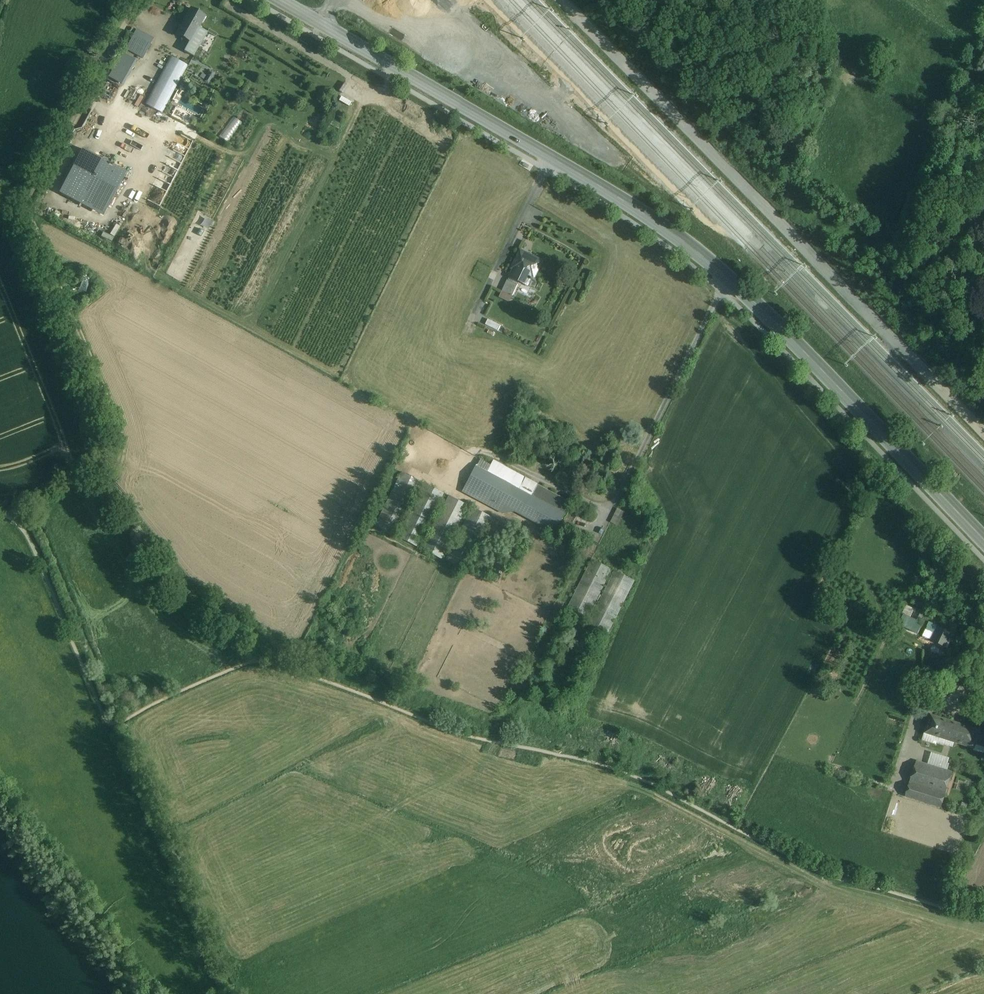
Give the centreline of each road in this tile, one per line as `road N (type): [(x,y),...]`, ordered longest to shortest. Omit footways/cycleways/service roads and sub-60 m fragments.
road 1 (secondary): [(983,540),(718,267),(626,201),(321,24)]
road 2 (residential): [(565,0),(983,432)]

